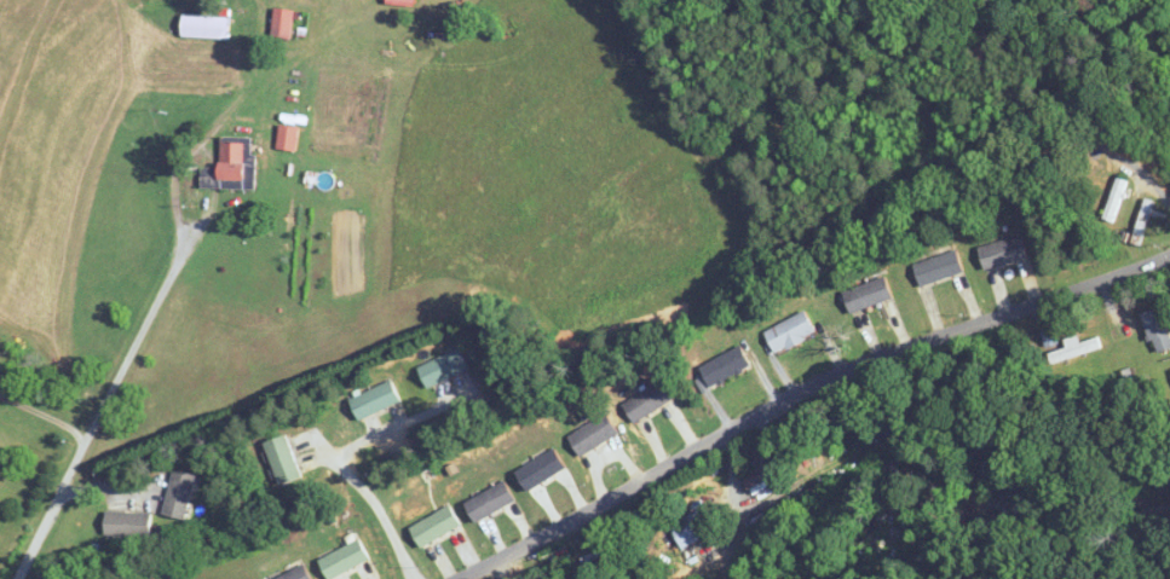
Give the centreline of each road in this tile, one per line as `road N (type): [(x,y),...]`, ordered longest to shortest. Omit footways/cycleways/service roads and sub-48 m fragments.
road 1 (residential): [(463,578),(813,381),(1169,256)]
road 2 (residential): [(412,578),(342,452),(460,387)]
road 3 (residential): [(16,578),(99,418)]

